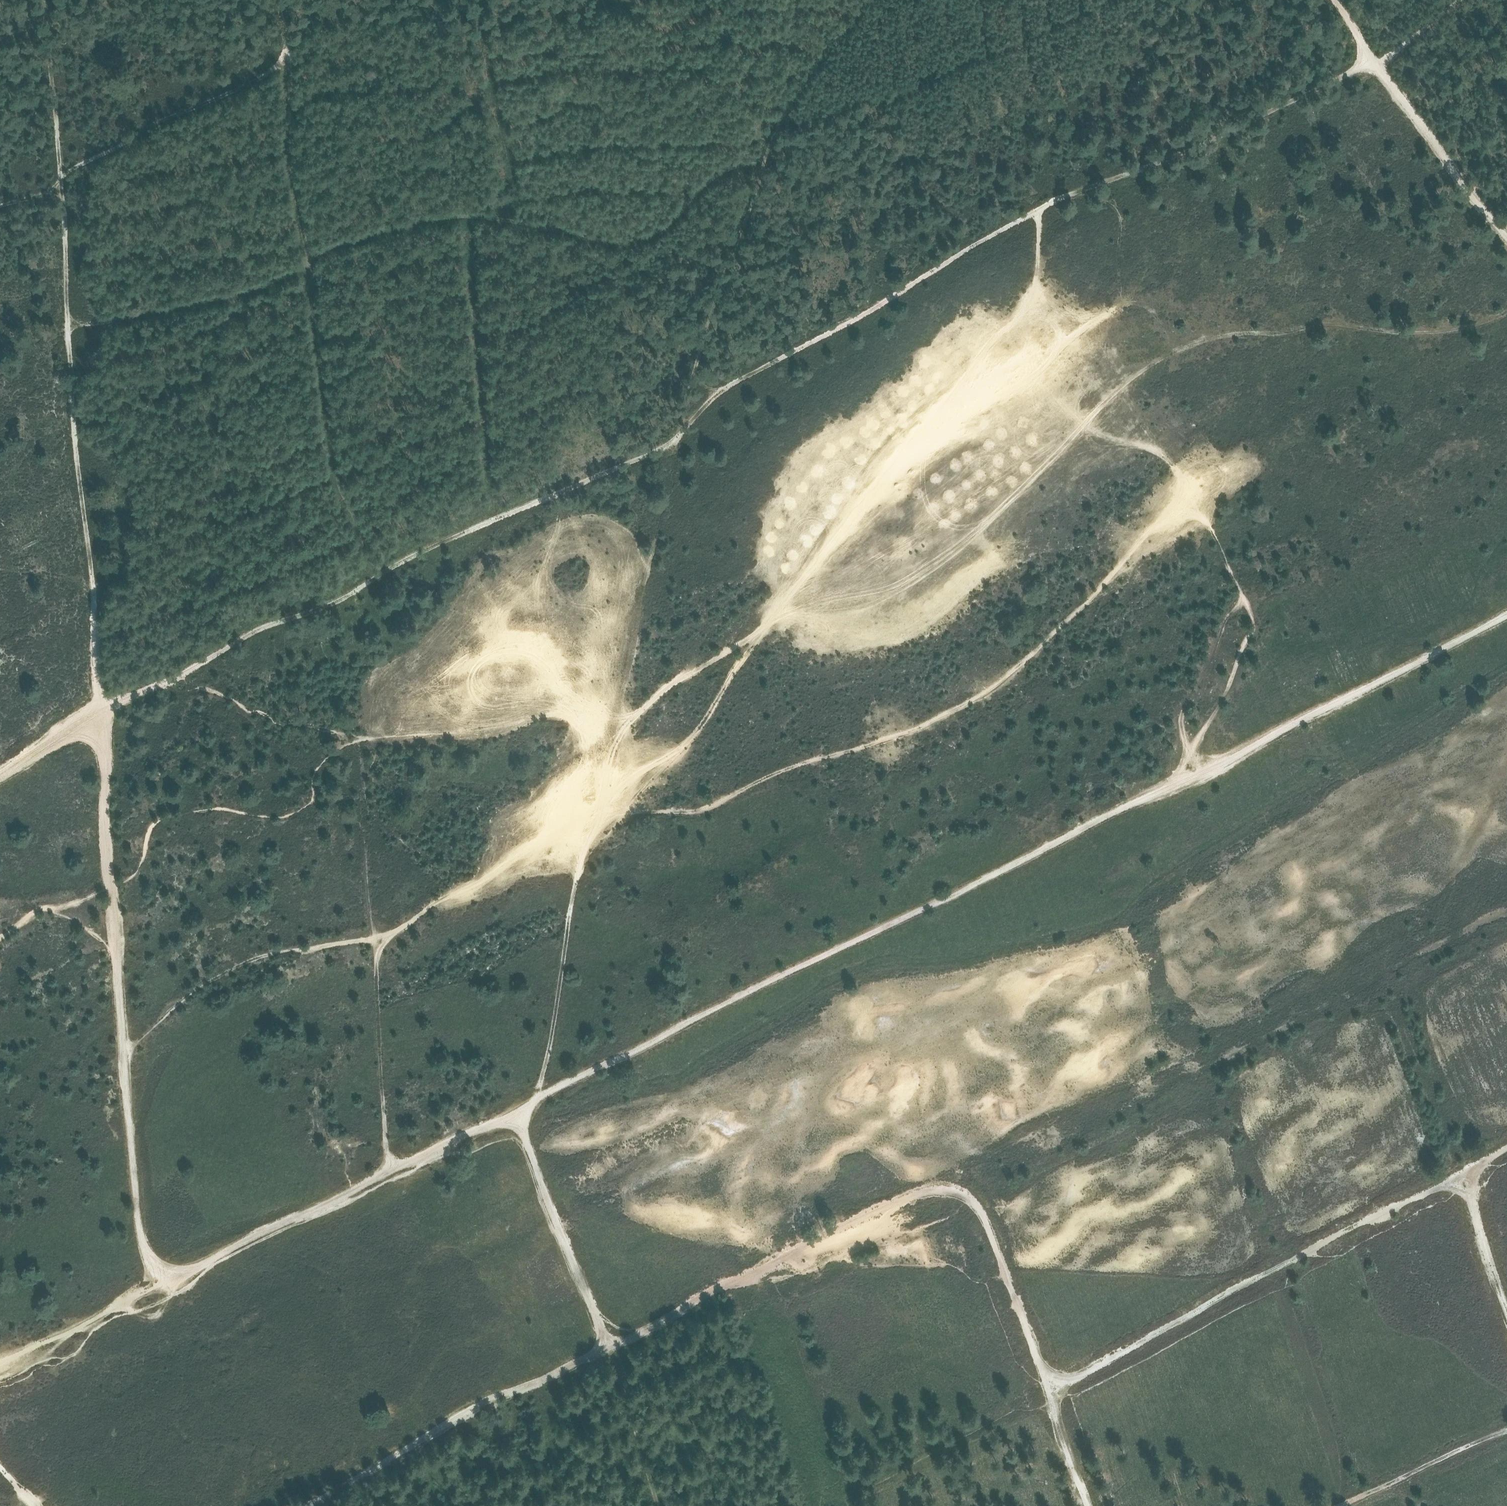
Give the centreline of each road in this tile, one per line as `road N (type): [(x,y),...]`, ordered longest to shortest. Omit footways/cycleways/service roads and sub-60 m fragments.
road 1 (track): [(693,415),(719,391),(848,324),(1040,207),(1078,193)]

